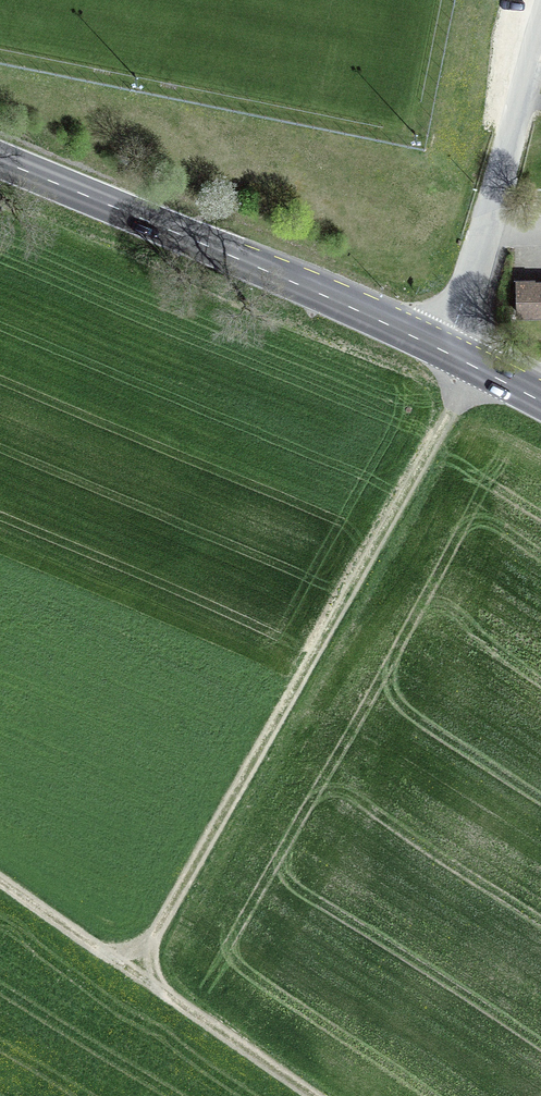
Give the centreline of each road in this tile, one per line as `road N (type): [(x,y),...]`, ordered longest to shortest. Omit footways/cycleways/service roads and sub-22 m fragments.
road 1 (track): [(146,976),(478,367)]
road 2 (secondary): [(0,163),(437,345)]
road 3 (track): [(0,880),(318,1095)]
road 4 (residential): [(540,22),(483,232)]
road 5 (residential): [(483,232),(437,345)]

